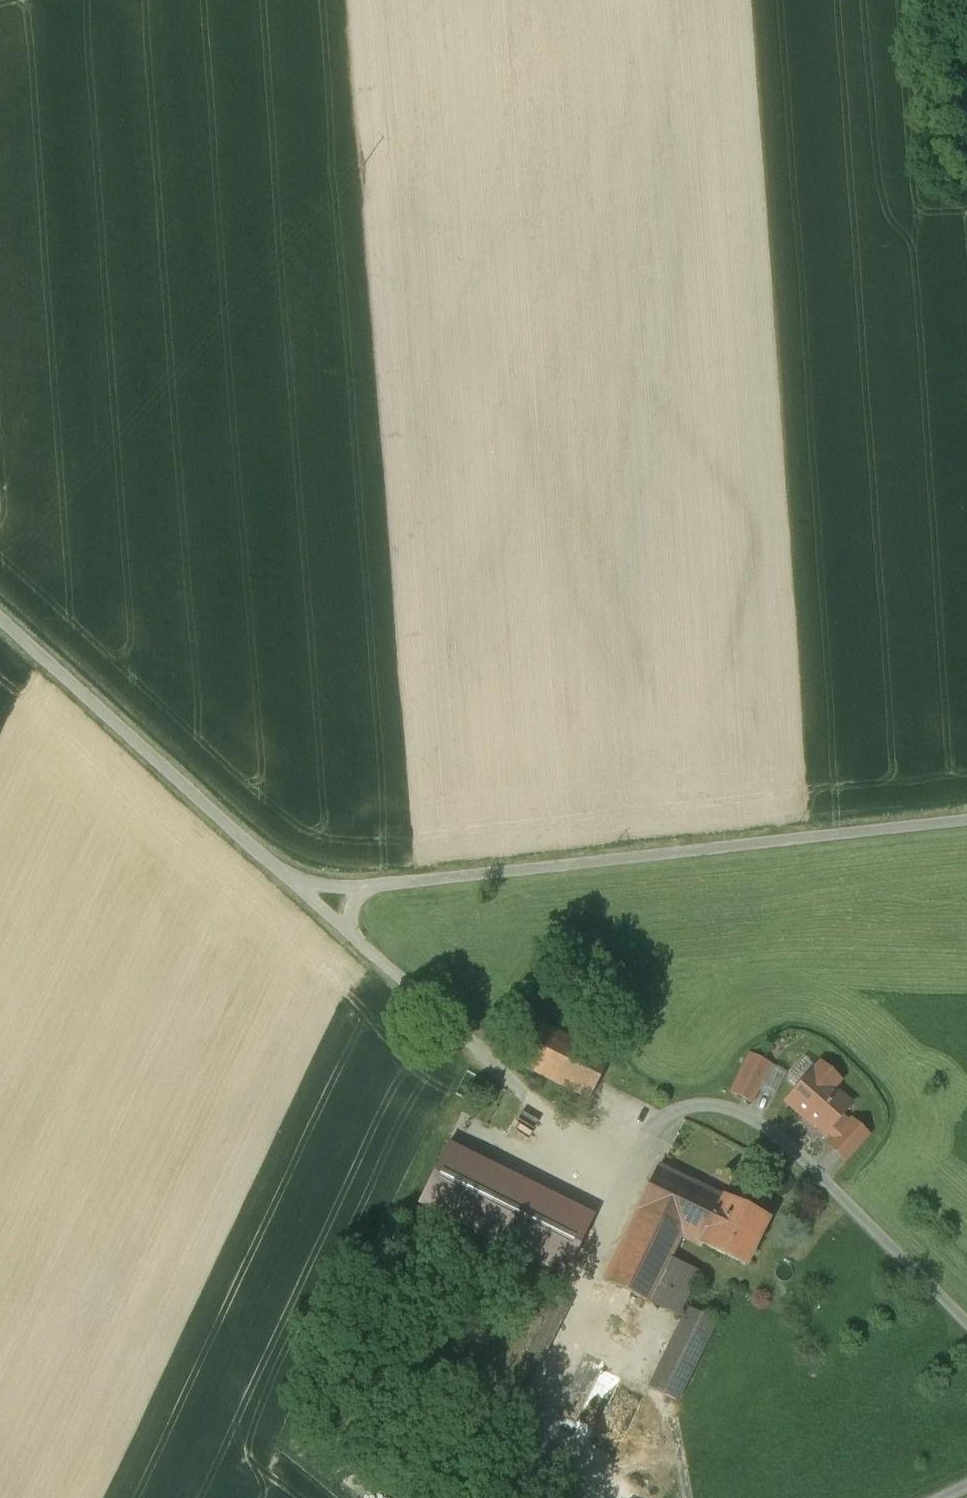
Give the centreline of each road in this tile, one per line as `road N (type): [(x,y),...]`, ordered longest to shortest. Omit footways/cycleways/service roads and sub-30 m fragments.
road 1 (unclassified): [(966,821),(309,894),(0,618)]

